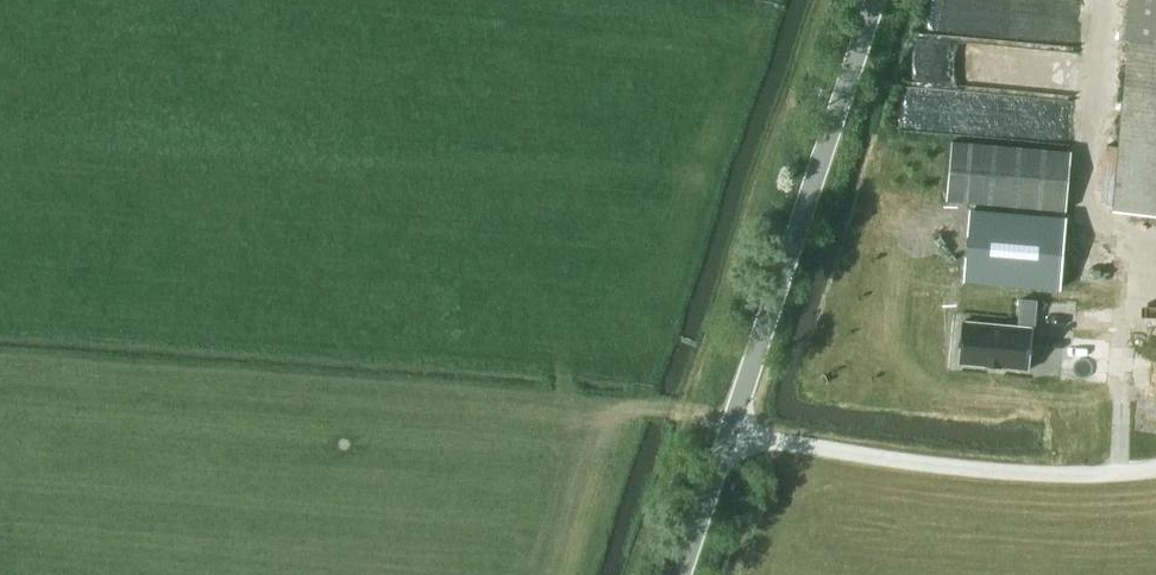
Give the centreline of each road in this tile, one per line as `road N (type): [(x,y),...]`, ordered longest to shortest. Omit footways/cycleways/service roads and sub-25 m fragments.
road 1 (unclassified): [(681,574),(875,0)]

